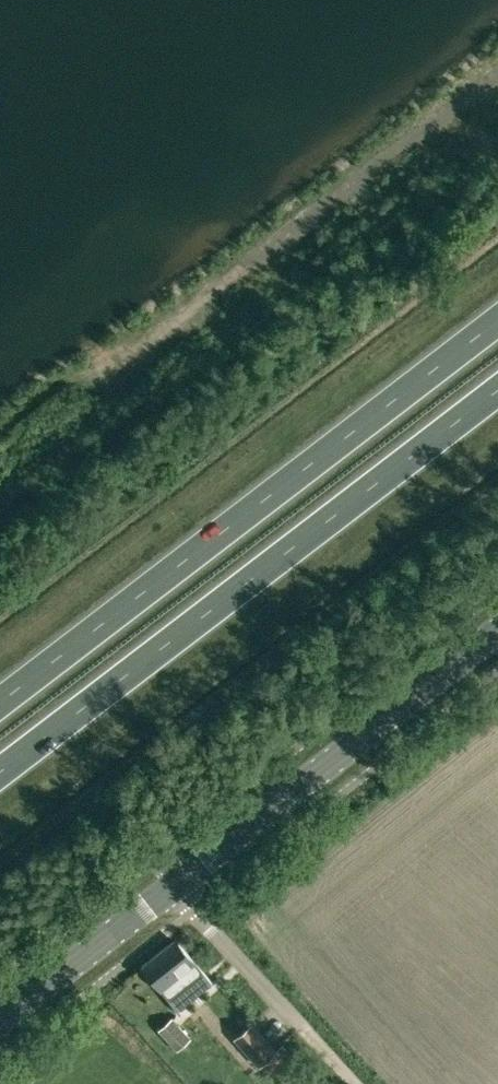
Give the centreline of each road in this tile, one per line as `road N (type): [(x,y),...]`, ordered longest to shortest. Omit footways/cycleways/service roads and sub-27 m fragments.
road 1 (tertiary): [(0,1020),(497,630)]
road 2 (trunk): [(497,321),(0,700)]
road 3 (trunk): [(0,767),(497,388)]
road 4 (track): [(497,63),(290,228),(95,359),(0,435)]
road 5 (track): [(354,1083),(174,884)]

